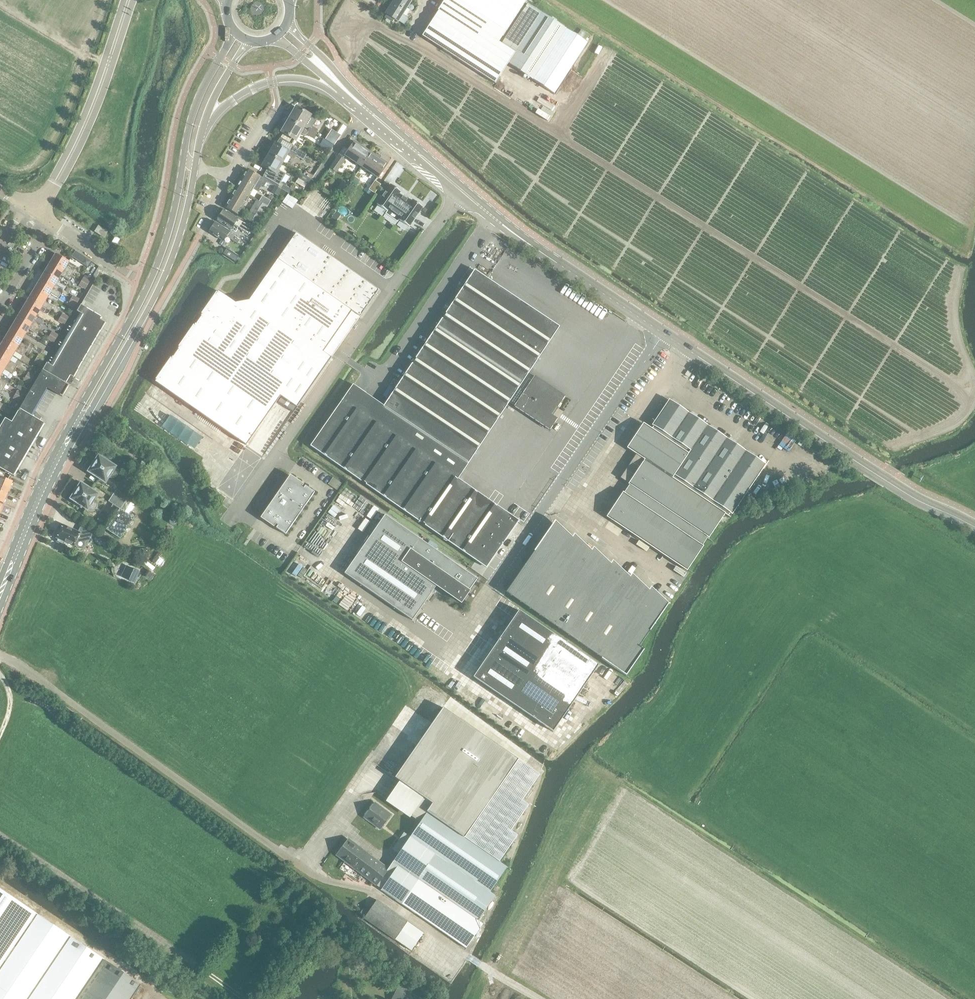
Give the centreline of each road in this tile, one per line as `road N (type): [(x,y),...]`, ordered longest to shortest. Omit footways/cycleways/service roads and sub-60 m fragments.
road 1 (secondary): [(974,526),(872,470),(478,206)]
road 2 (primary): [(184,156),(147,288),(75,426)]
road 3 (primary): [(75,426),(156,294),(196,166)]
road 4 (secondary): [(478,206),(288,22)]
road 5 (unclassified): [(130,0),(102,86),(57,180)]
road 6 (primary): [(75,426),(0,593)]
road 7 (secondary): [(338,90),(478,206)]
road 8 (primary): [(203,129),(230,102),(270,82),(338,90)]
road 9 (primary): [(233,30),(194,109),(184,156)]

